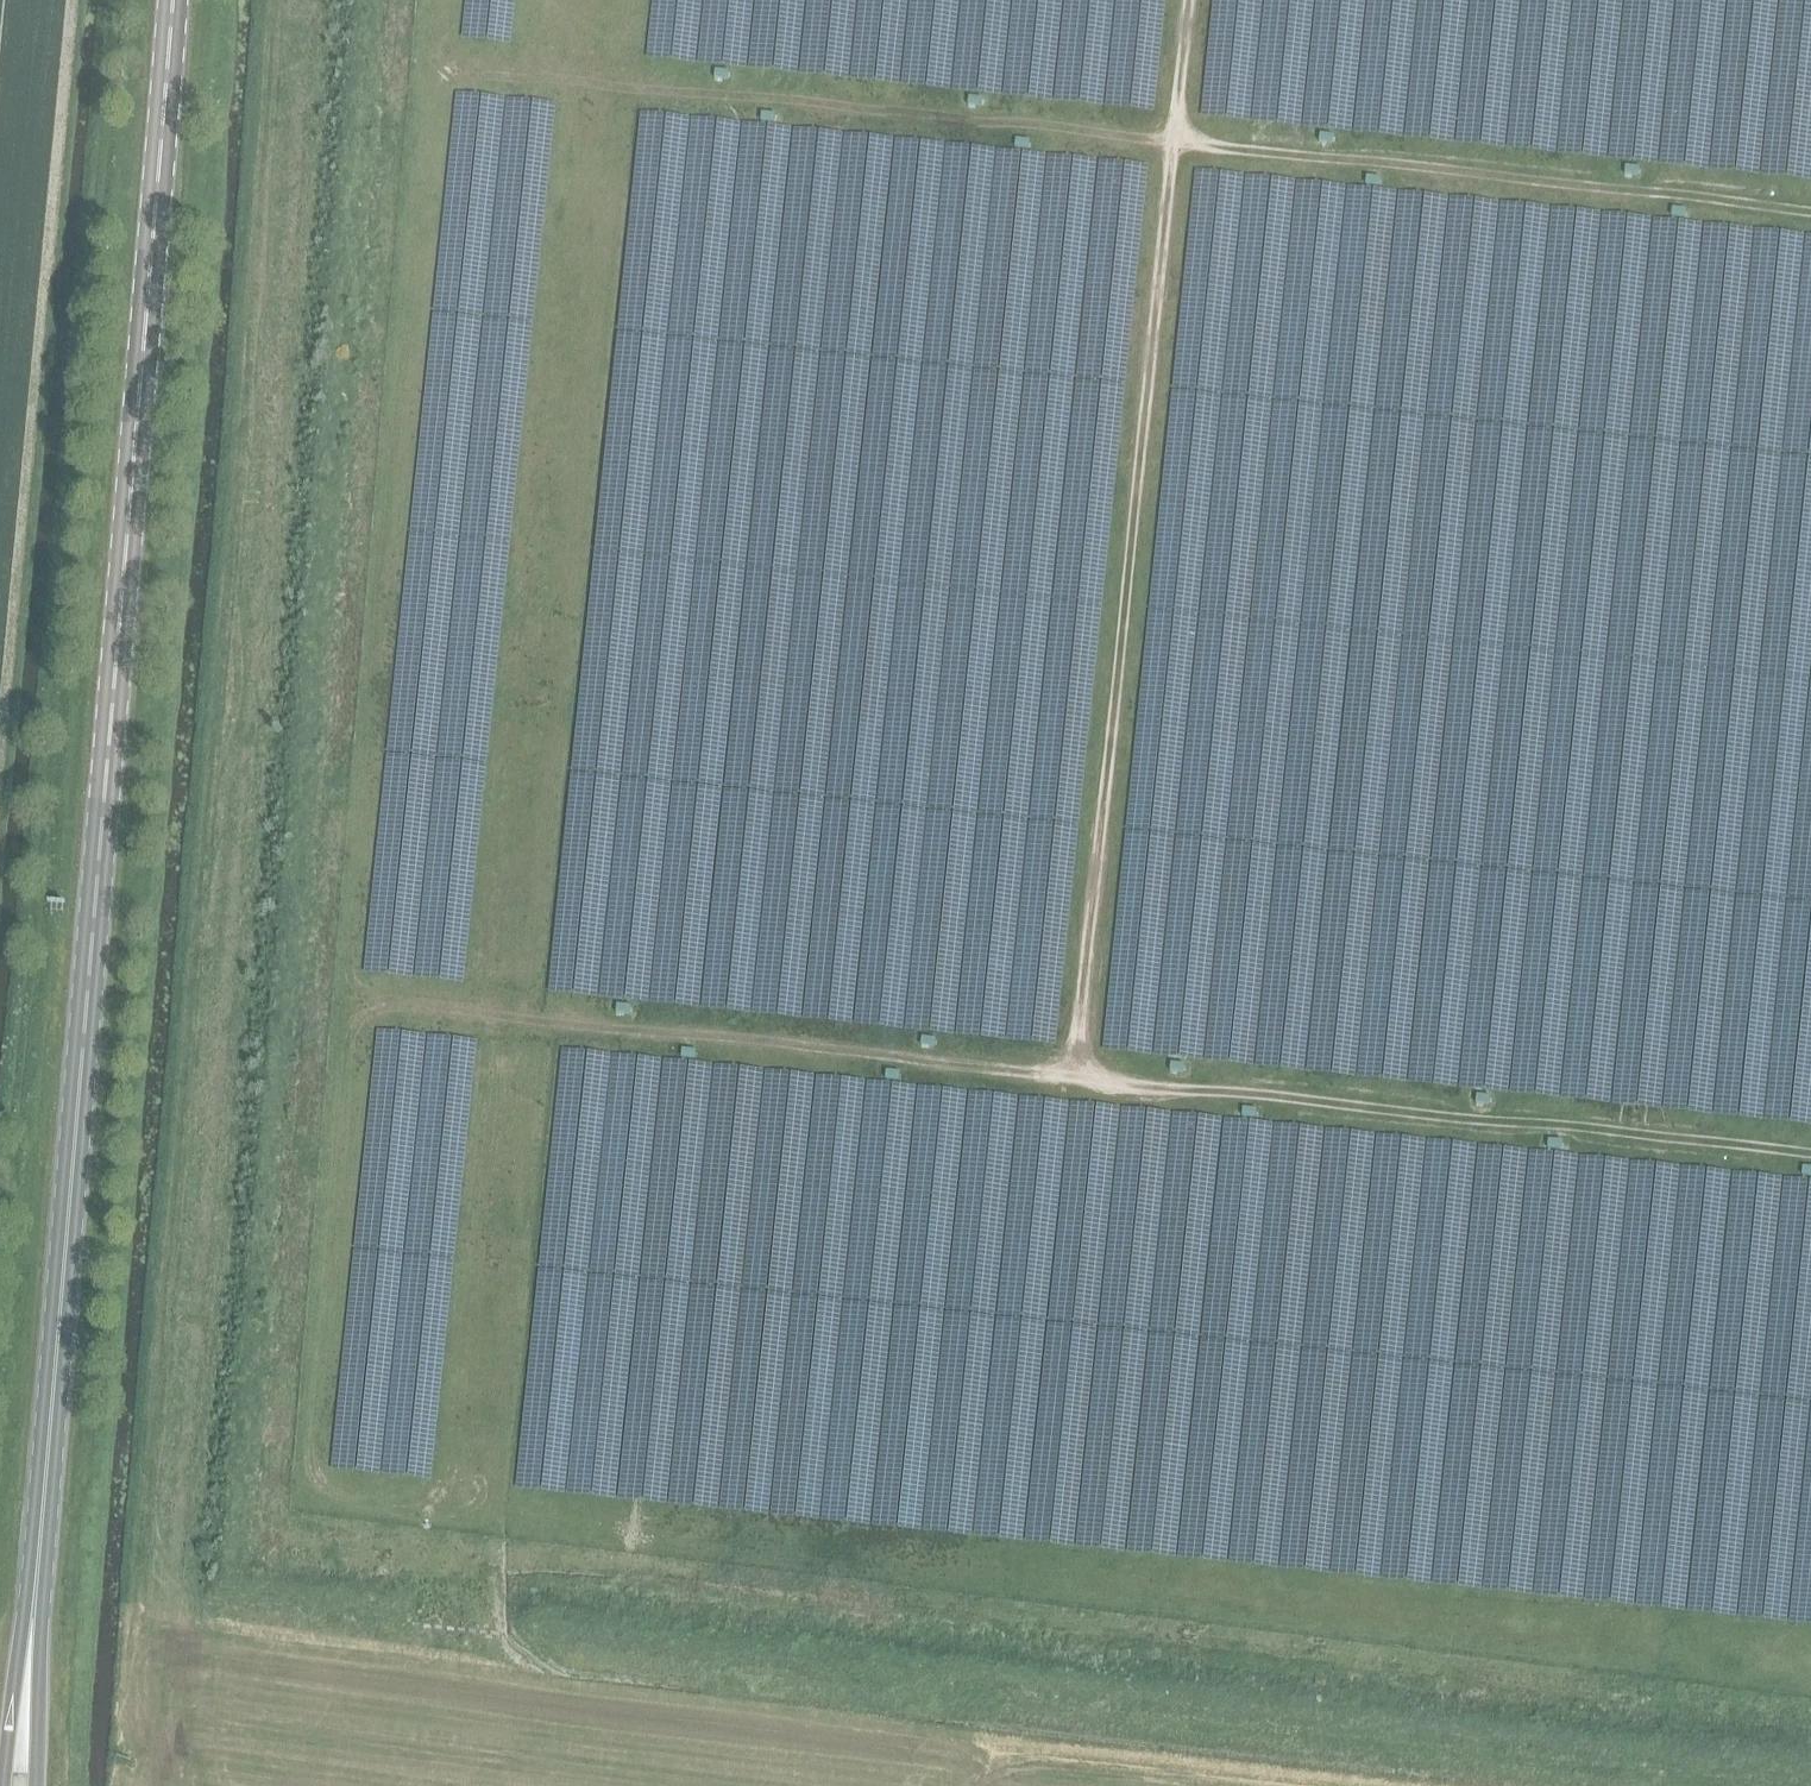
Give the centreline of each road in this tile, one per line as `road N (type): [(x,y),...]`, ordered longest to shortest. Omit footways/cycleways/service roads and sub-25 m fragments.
road 1 (secondary): [(17,1785),(175,0)]

